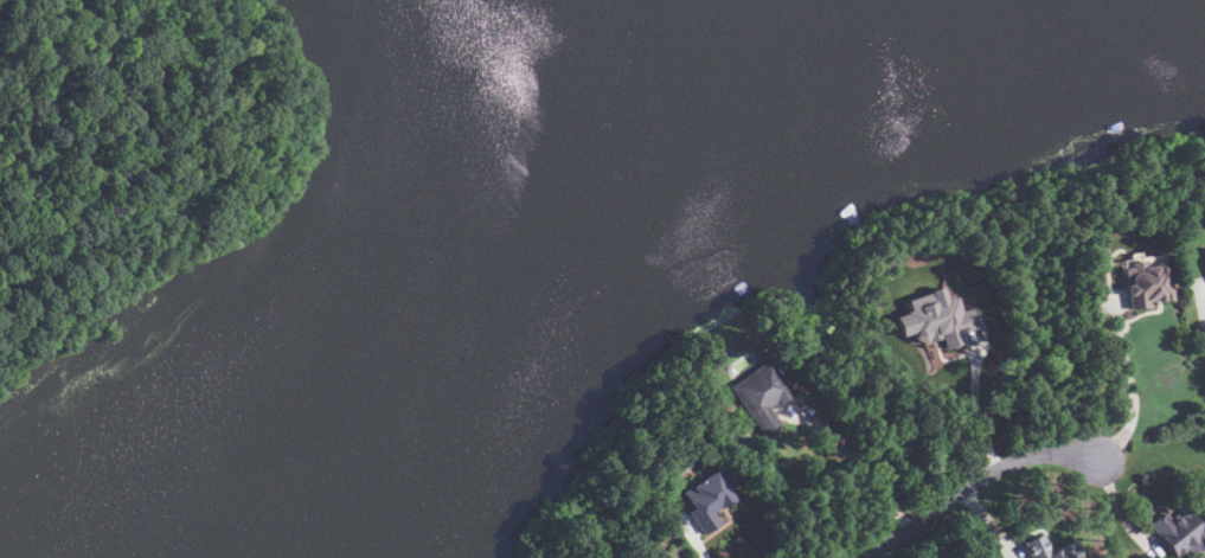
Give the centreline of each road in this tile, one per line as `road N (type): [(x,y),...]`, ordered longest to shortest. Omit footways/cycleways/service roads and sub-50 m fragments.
road 1 (residential): [(871,557),(978,472),(1031,455),(1101,450)]

